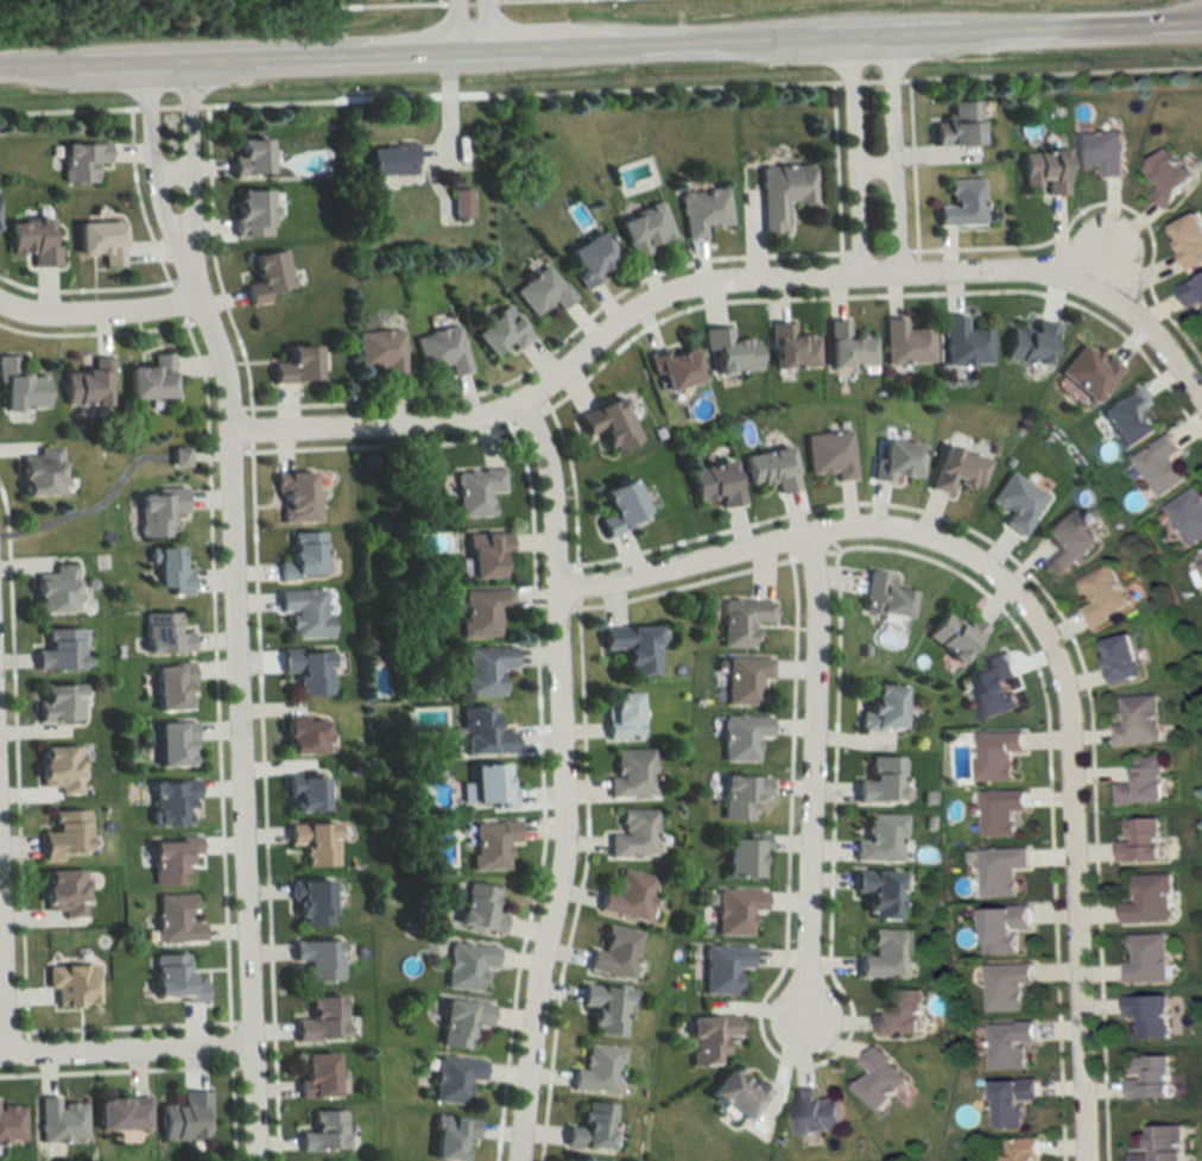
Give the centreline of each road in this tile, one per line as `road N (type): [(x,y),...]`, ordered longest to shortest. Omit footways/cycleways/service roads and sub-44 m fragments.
road 1 (tertiary): [(0,66),(464,57),(1201,25)]
road 2 (residential): [(551,592),(850,530),(929,540),(994,579),(1044,649),(1067,739),(1083,1160)]
road 3 (residential): [(1201,407),(1143,328),(1107,296),(1055,282),(861,278),(706,288),(659,301),(515,405),(481,418),(233,425)]
road 4 (residential): [(177,225),(229,370),(260,1160)]
road 5 (residential): [(515,405),(544,471),(561,852),(540,921),(513,1160)]
road 6 (residential): [(810,537),(799,1049)]
road 7 (residential): [(153,63),(162,208),(177,225),(186,207),(181,63)]
road 8 (residential): [(0,1051),(257,1043)]
road 9 (residential): [(894,278),(884,39)]
road 10 (residential): [(854,42),(861,278)]
road 11 (residential): [(200,292),(67,311),(0,297)]
road 12 (residential): [(7,1050),(0,861)]

